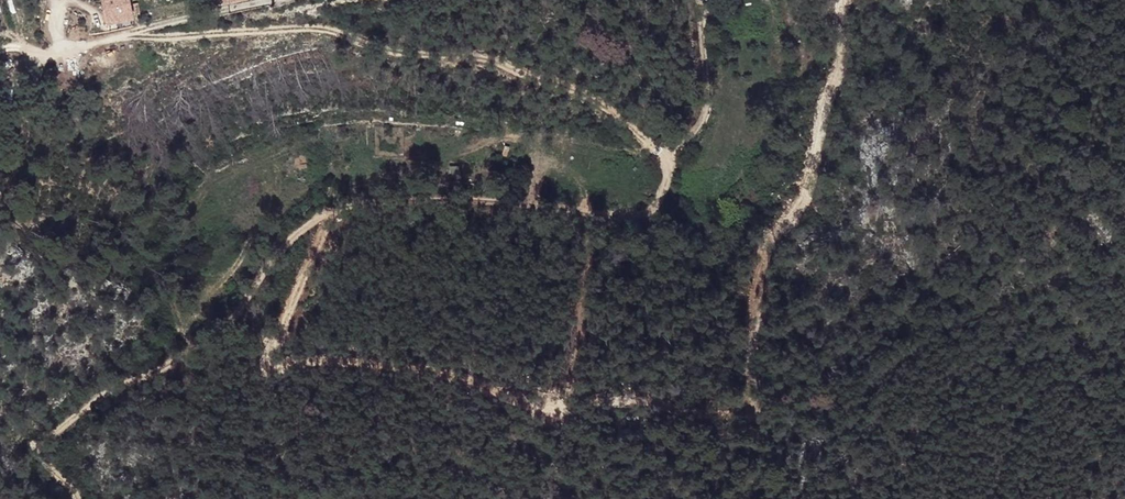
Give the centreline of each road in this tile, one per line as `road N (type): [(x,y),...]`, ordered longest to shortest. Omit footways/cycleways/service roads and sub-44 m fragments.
road 1 (track): [(68,43),(337,31),(532,73),(646,139),(666,163),(668,190),(660,205),(633,218),(384,195),(321,217),(280,247),(246,302),(205,345),(162,372),(109,389),(58,432),(43,450),(46,466),(76,498)]
road 2 (track): [(698,0),(710,117),(666,163)]

